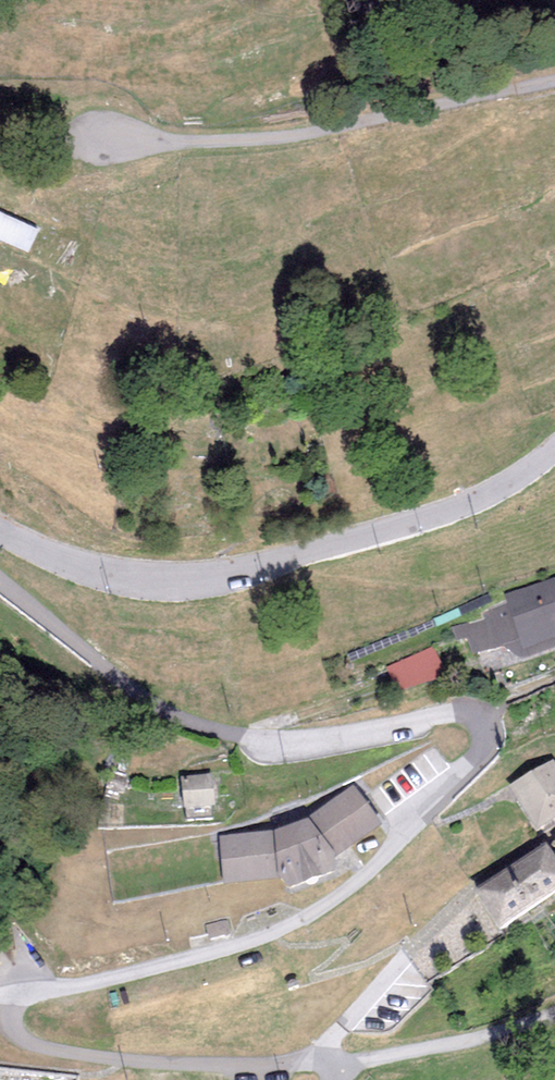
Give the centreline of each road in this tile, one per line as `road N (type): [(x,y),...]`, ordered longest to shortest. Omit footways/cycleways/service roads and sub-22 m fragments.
road 1 (unclassified): [(0,581),(142,695),(210,728),(307,736),(467,711),(487,728),(458,777),(362,877),(314,909),(210,954),(25,993),(7,1013),(14,1032),(37,1046),(119,1059),(344,1064),(554,1015)]
road 2 (tertiary): [(0,527),(120,575),(177,579),(255,569),(472,500),(554,450)]
road 3 (unclassified): [(554,81),(295,139),(172,145),(97,138)]

